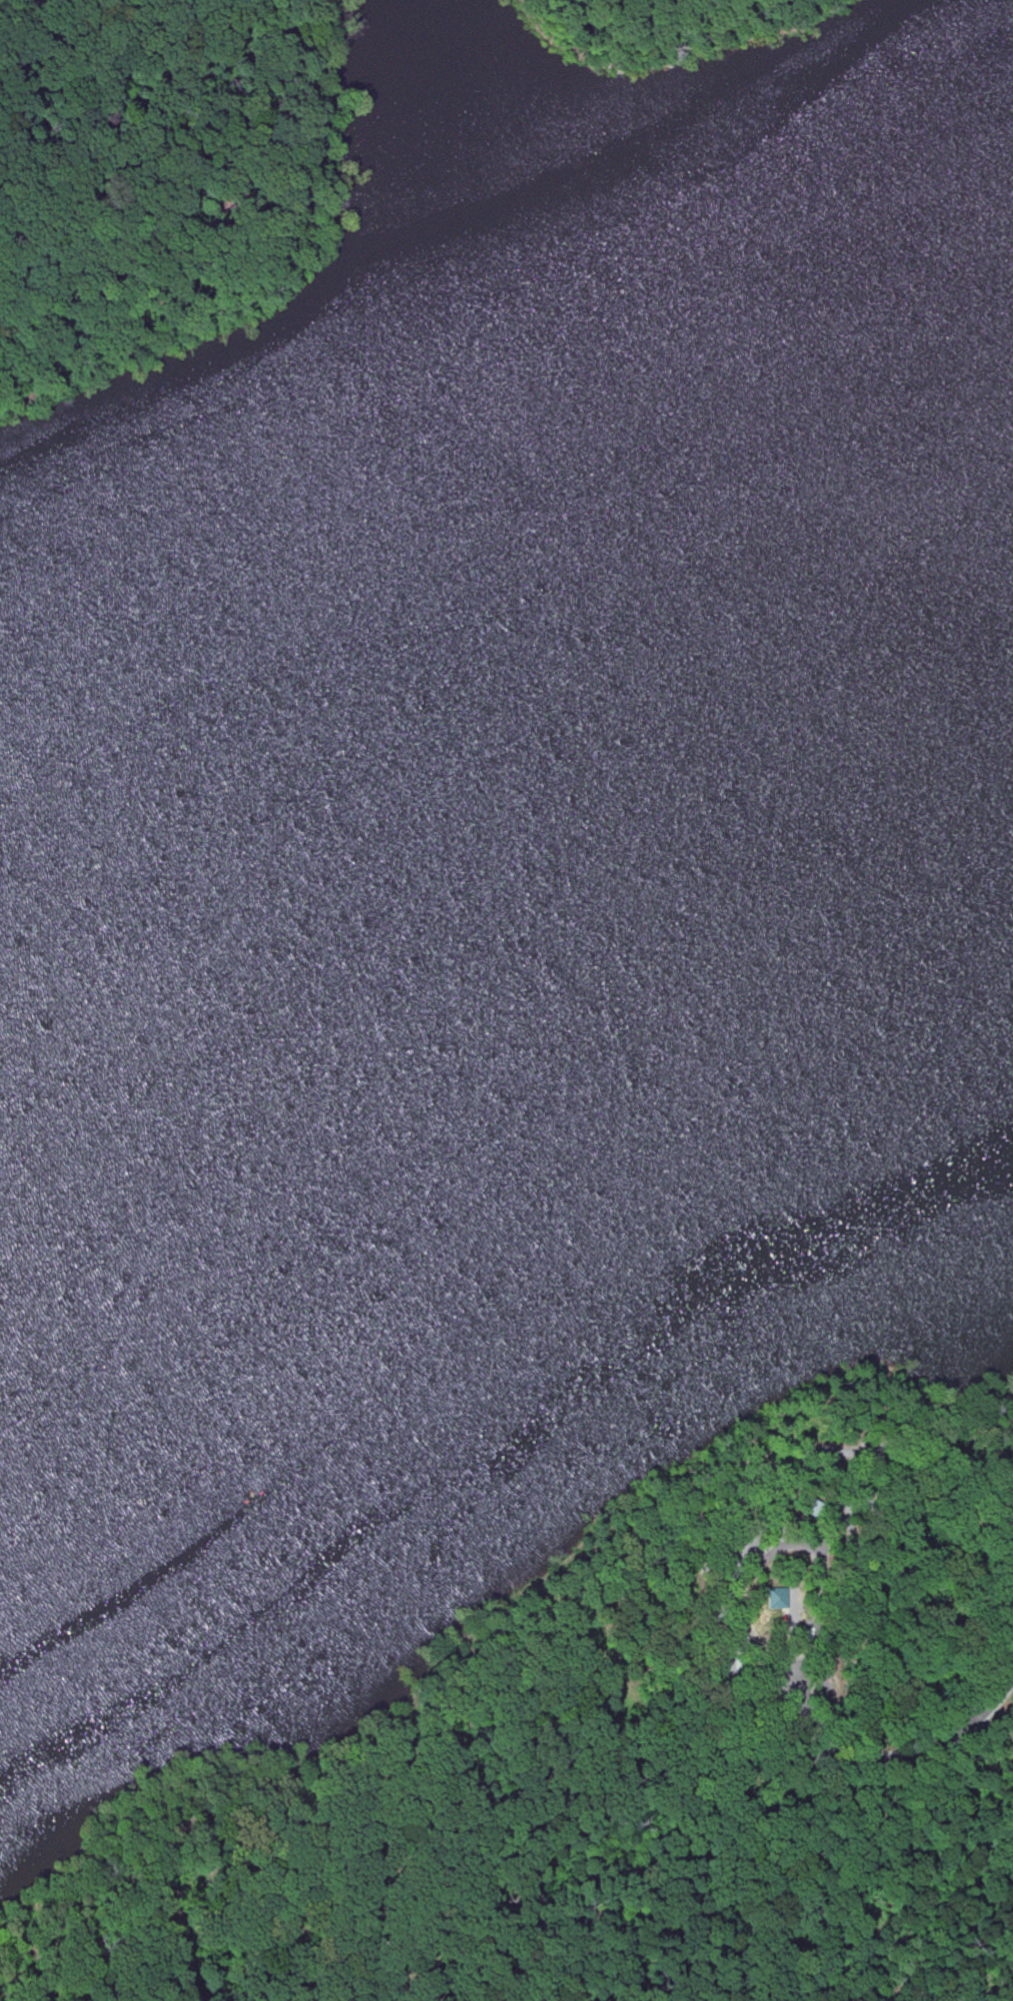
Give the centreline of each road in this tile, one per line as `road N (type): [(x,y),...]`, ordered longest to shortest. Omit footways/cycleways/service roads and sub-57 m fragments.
road 1 (residential): [(814,1722),(807,1683),(820,1575),(798,1547),(759,1569),(741,1599),(786,1680)]
road 2 (residential): [(1012,1682),(925,1757),(841,1758),(814,1722)]

